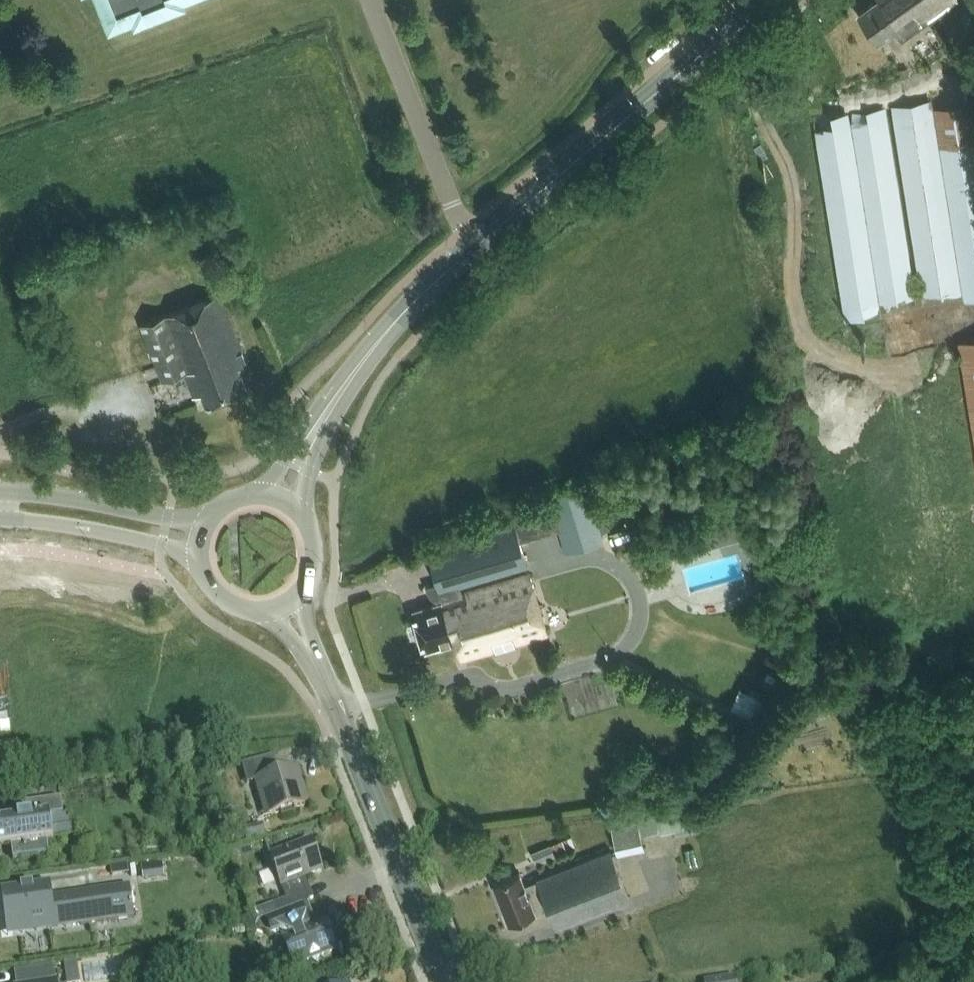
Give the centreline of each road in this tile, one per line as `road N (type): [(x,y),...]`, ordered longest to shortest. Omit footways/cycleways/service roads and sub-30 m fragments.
road 1 (secondary): [(765,0),(475,247)]
road 2 (secondary): [(438,981),(322,679)]
road 3 (residential): [(368,0),(475,247)]
road 4 (secondary): [(475,247),(415,300),(328,411)]
road 5 (secondary): [(212,516),(168,519),(0,491)]
road 6 (secondary): [(0,520),(127,536),(201,567)]

